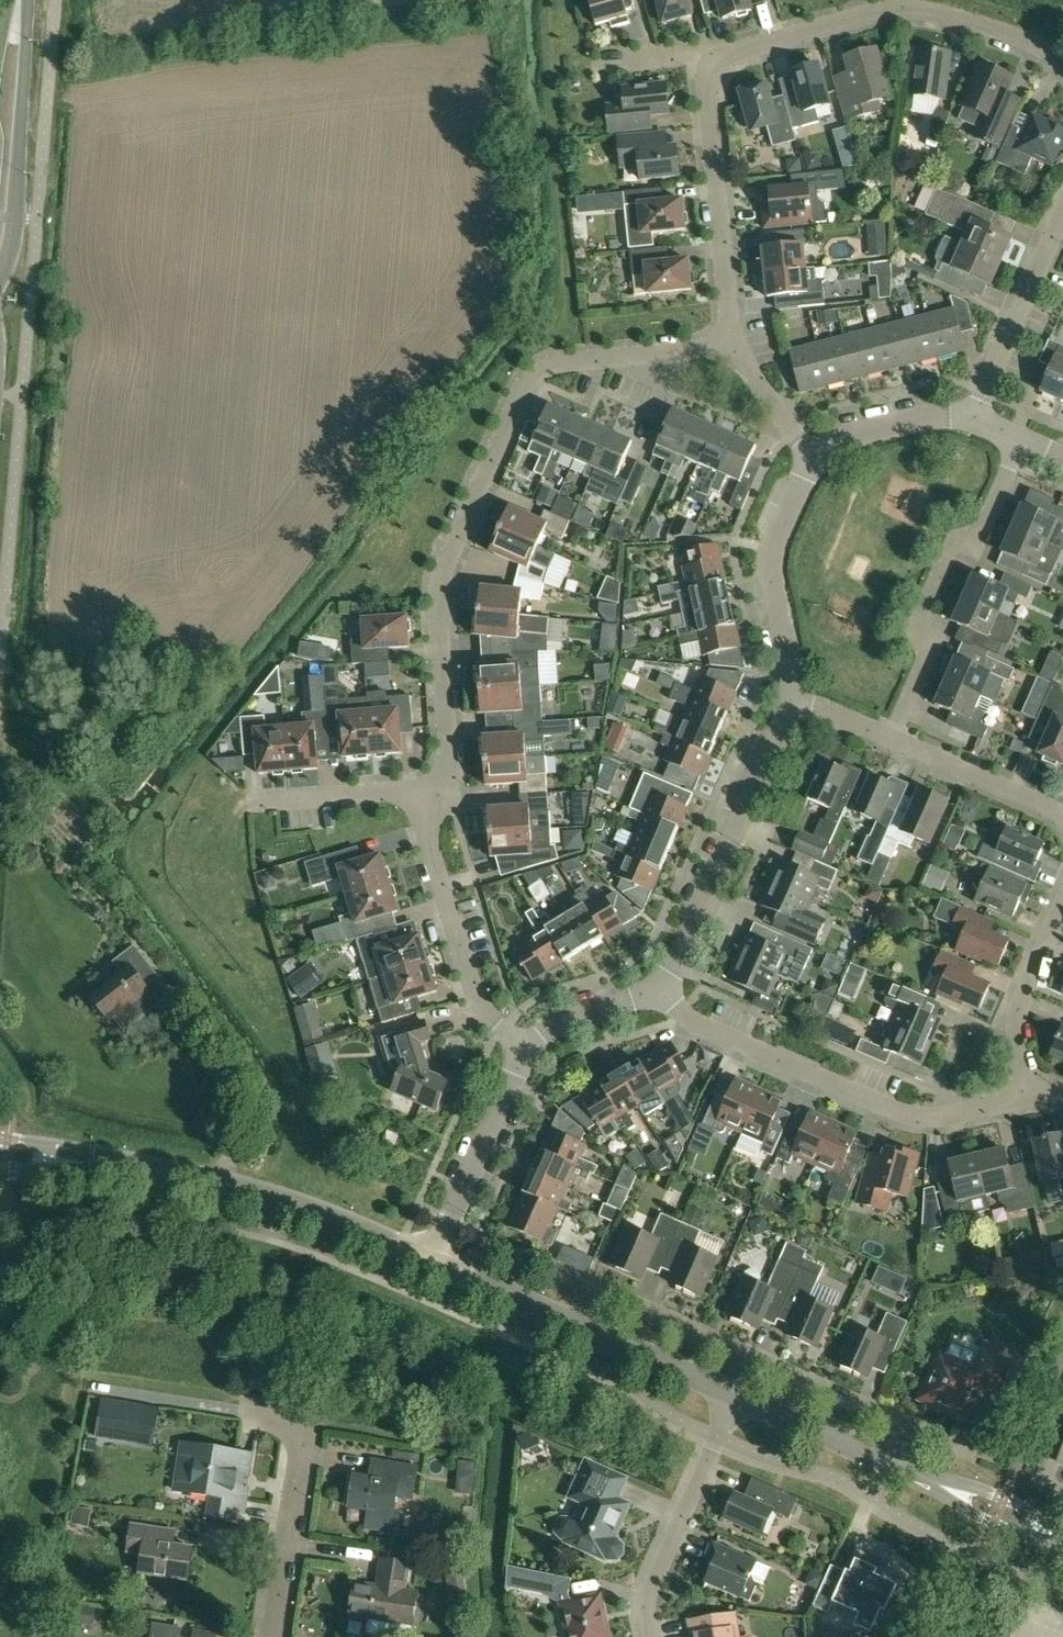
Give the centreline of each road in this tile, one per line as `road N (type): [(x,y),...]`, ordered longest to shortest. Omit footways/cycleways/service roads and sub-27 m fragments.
road 1 (residential): [(732,344),(557,362),(524,386),(445,567),(439,600),(451,771),(431,795)]
road 2 (residential): [(6,1155),(174,1174),(266,1196),(432,1263)]
road 3 (residential): [(1027,1098),(944,1115),(905,1113),(690,1020),(660,992)]
road 4 (residential): [(902,1425),(597,1292),(566,1324)]
road 5 (residential): [(1062,66),(998,29),(909,11),(787,38),(711,64)]
road 6 (residential): [(892,737),(926,659),(919,622),(949,547),(986,522),(1016,439)]
road 7 (residential): [(660,992),(794,694)]
road 8 (residential): [(526,1051),(473,996),(426,837),(431,795)]
road 9 (residential): [(732,344),(711,64)]
road 10 (residential): [(274,1636),(305,1448),(301,1425),(288,1413),(251,1408)]
road 11 (residential): [(654,1636),(652,1592),(733,1396)]
road 12 (residential): [(794,694),(772,565),(813,460)]
road 13 (residential): [(432,1263),(526,1051)]
road 14 (residential): [(1062,214),(974,420)]
road 15 (tertiary): [(0,223),(19,0)]
road 16 (residential): [(1027,1098),(1017,1021),(1062,905)]
road 17 (residential): [(883,1463),(1062,1539)]
road 18 (residential): [(1062,817),(892,737)]
road 19 (residential): [(566,1324),(733,1396)]
road 20 (residential): [(813,460),(834,443),(921,414),(974,420)]
road 21 (residential): [(262,804),(431,795)]
road 22 (residential): [(733,1396),(883,1463)]
road 23 (residential): [(526,1051),(568,1020),(660,992)]
road 24 (residential): [(432,1263),(566,1324)]
road 25 (residential): [(813,460),(732,344)]

